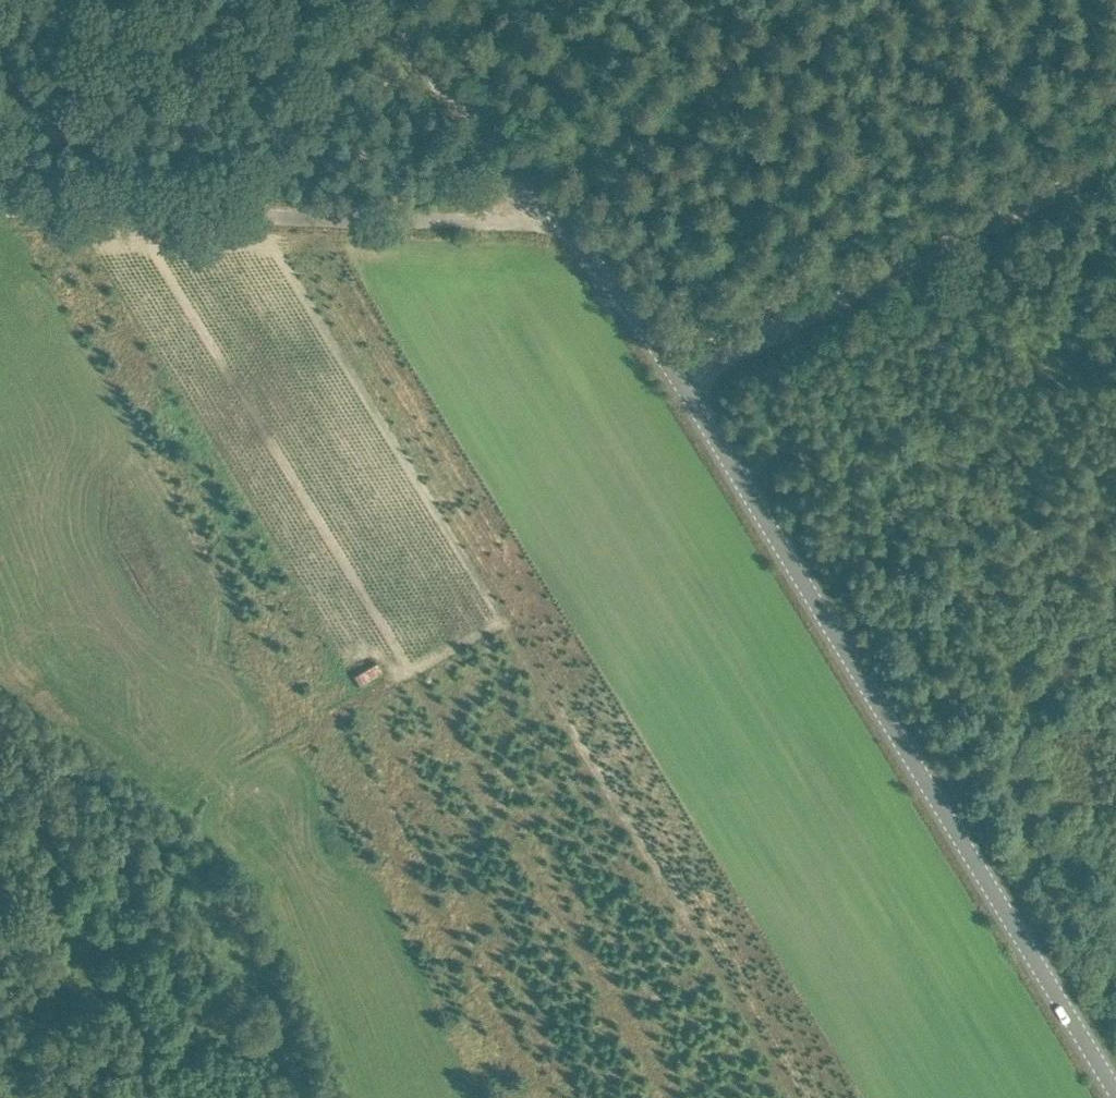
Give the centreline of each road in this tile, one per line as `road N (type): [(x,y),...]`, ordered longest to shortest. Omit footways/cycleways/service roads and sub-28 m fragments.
road 1 (unclassified): [(1115,1091),(681,384)]
road 2 (unclassified): [(0,206),(564,224)]
road 3 (unclassified): [(681,384),(1115,157)]
road 4 (unclassified): [(564,224),(373,0)]
road 5 (unclassified): [(681,384),(564,224)]

